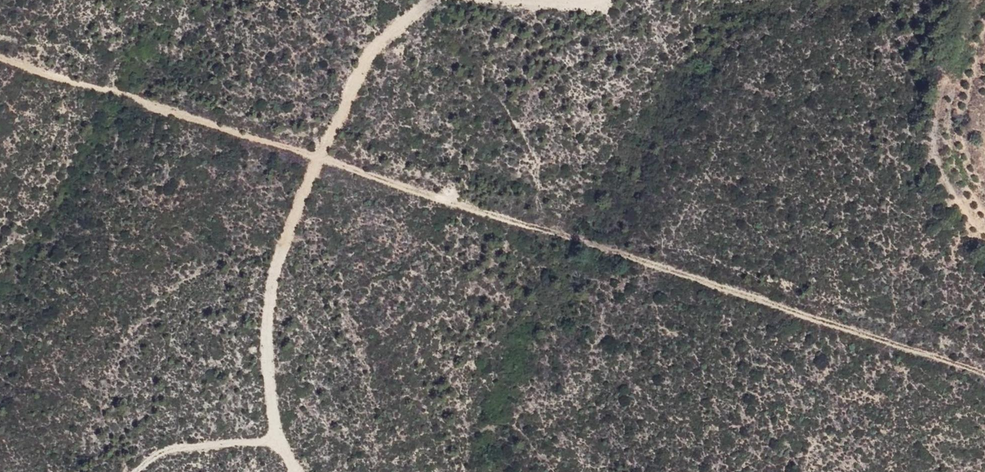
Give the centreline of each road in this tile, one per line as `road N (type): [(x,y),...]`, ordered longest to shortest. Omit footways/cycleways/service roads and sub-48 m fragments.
road 1 (track): [(0,59),(984,373)]
road 2 (track): [(429,0),(356,73),(264,303),(278,449),(295,471)]
road 3 (track): [(277,442),(200,443),(137,471)]

